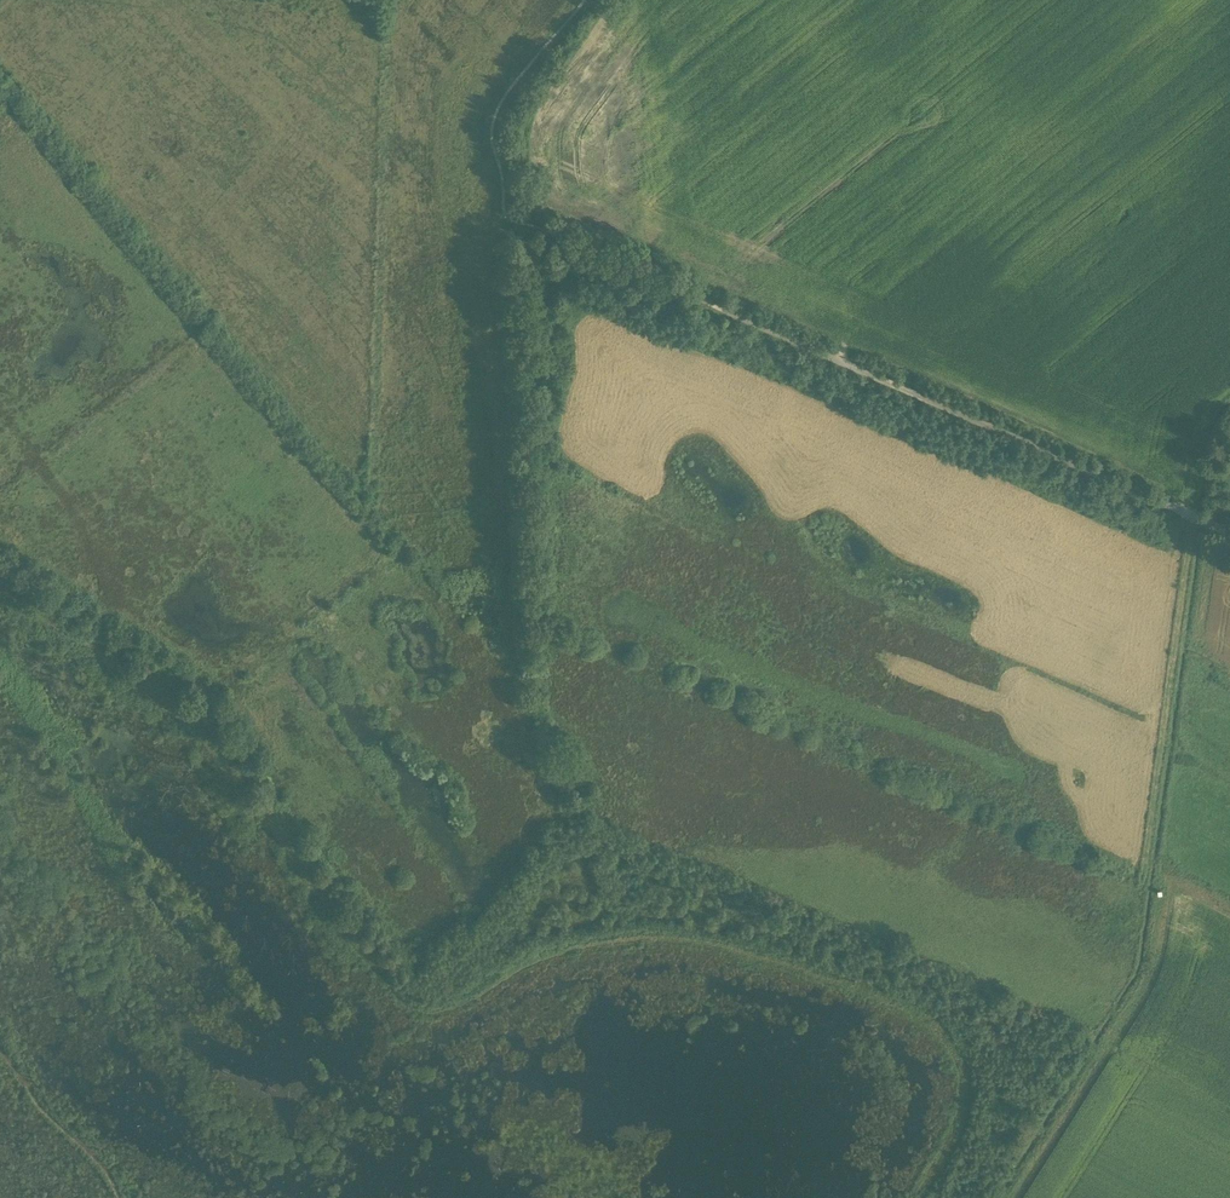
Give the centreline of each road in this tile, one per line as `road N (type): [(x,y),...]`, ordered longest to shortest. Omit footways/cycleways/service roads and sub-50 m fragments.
road 1 (unclassified): [(813,350),(1229,532)]

